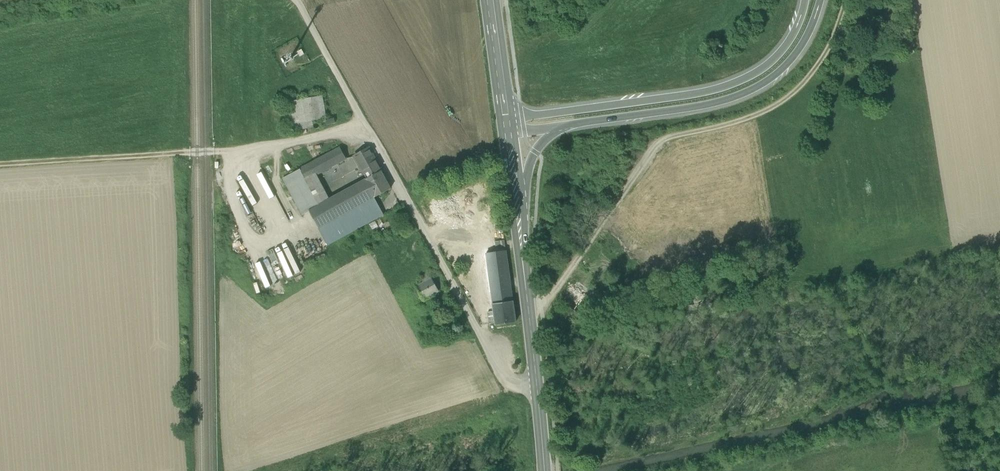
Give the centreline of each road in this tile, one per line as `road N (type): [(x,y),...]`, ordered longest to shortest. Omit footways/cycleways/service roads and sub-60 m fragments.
road 1 (track): [(528,309),(542,307),(653,146),(747,119),(804,84),(822,63),(846,0)]
road 2 (unclassified): [(297,0),(503,375),(536,381)]
road 3 (motorway): [(805,0),(780,54),(736,84),(506,119)]
road 4 (motorway): [(567,126),(737,97),(790,61),(820,0)]
road 5 (track): [(0,164),(226,152)]
road 6 (primary): [(536,381),(517,201)]
road 7 (primary): [(506,119),(490,0)]

